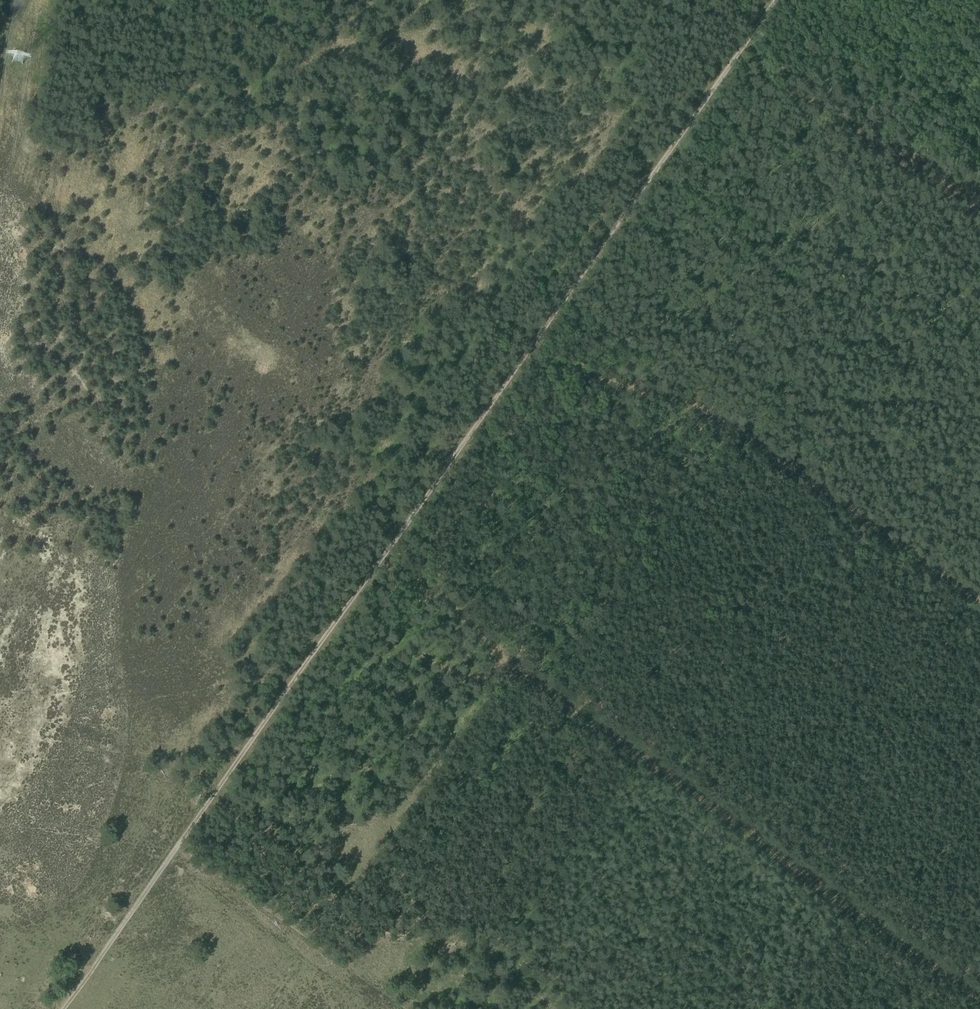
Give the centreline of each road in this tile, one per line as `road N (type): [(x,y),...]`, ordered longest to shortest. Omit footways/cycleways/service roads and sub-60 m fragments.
road 1 (track): [(65,1008),(774,0)]

